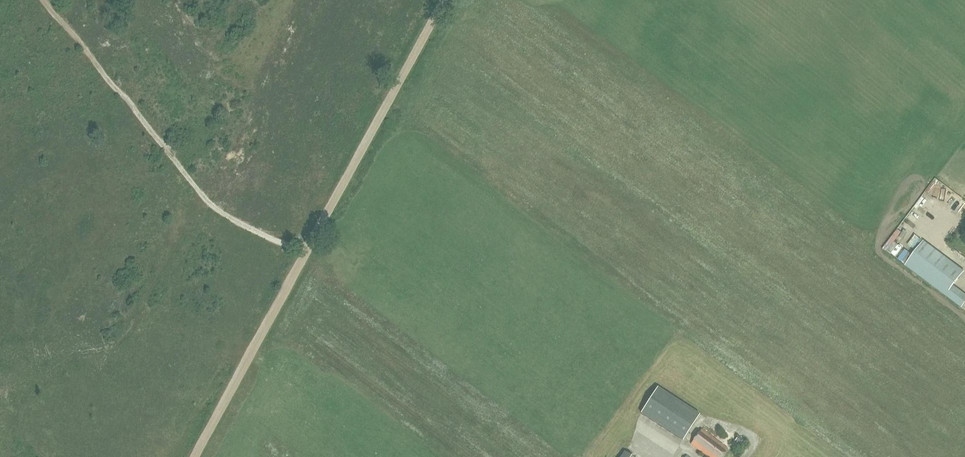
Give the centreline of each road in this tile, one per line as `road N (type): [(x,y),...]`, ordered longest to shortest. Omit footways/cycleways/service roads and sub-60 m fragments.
road 1 (track): [(308,248),(270,238),(209,203),(43,0)]
road 2 (track): [(444,0),(308,248)]
road 3 (track): [(308,248),(194,456)]

